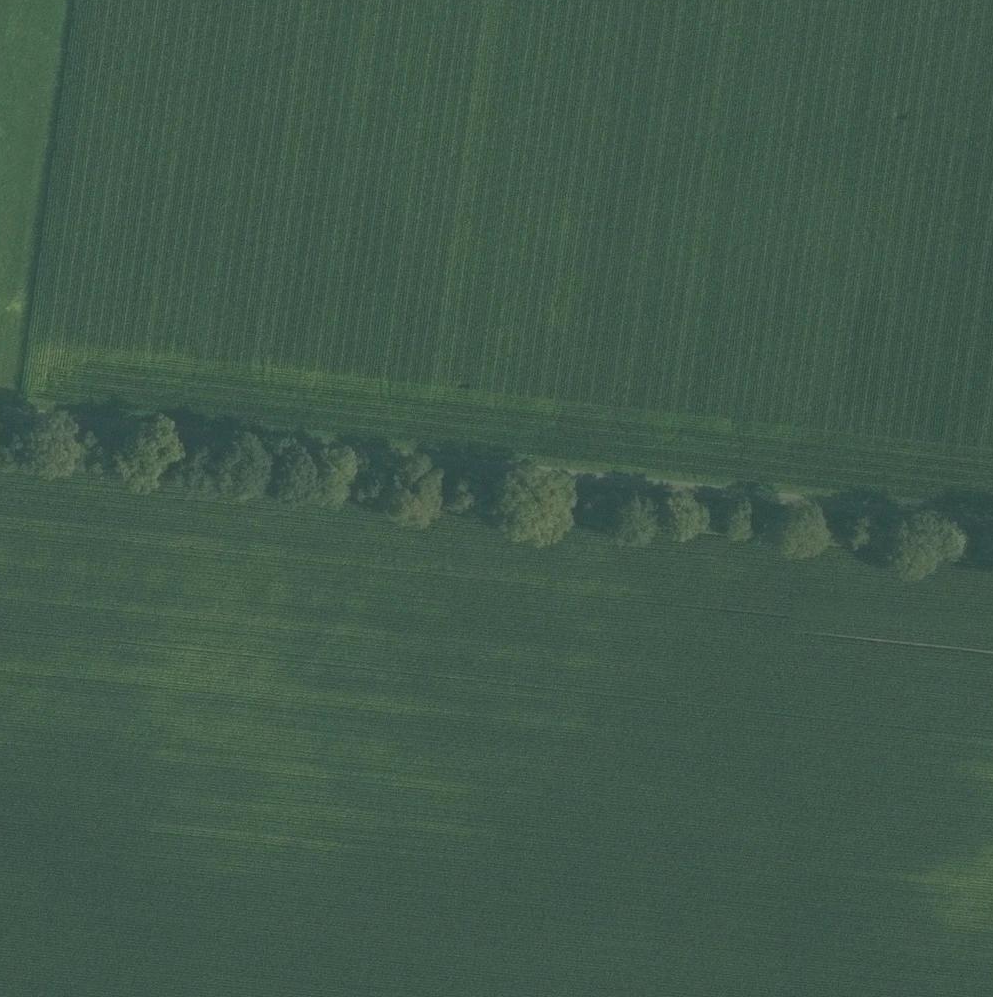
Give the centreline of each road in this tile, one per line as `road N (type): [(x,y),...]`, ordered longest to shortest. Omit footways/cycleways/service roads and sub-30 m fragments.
road 1 (unclassified): [(0,411),(992,524)]

